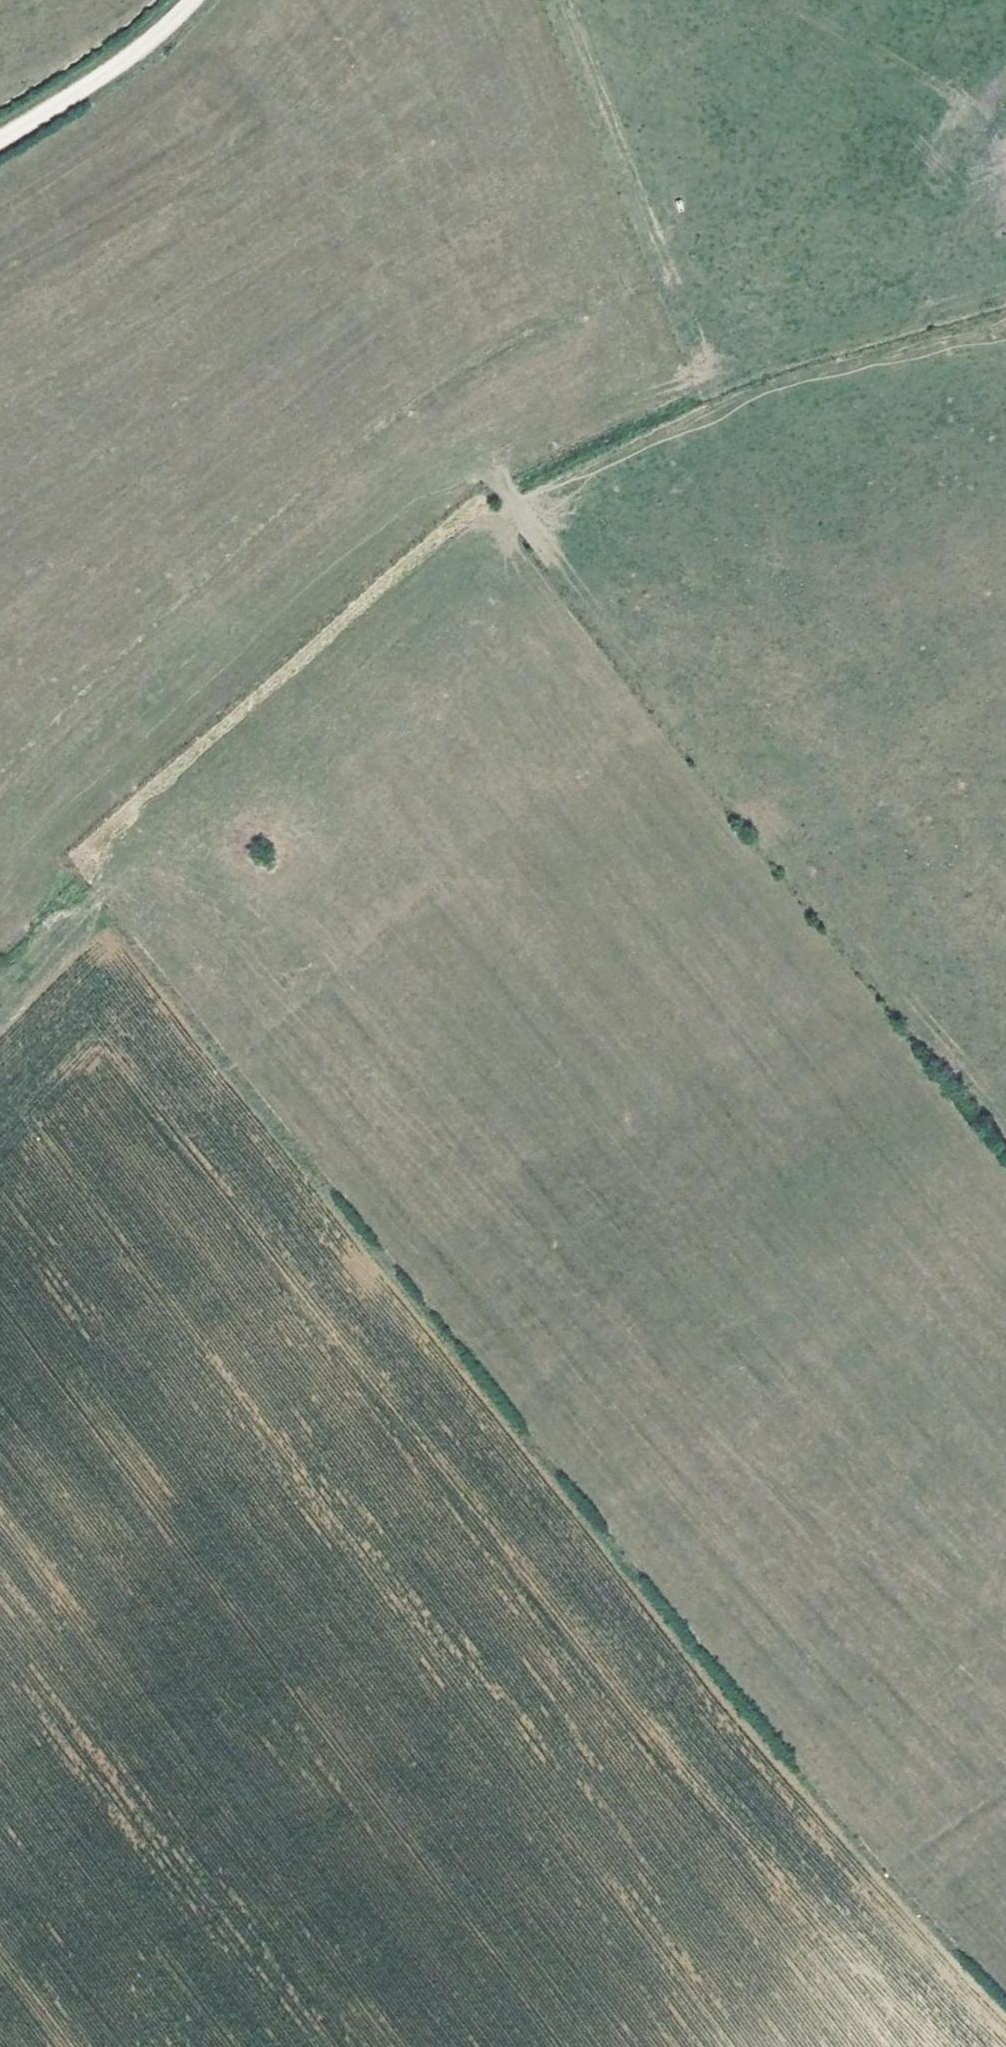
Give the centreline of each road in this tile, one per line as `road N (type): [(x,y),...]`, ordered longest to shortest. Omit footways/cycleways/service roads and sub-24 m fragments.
road 1 (track): [(0,126),(197,0)]

